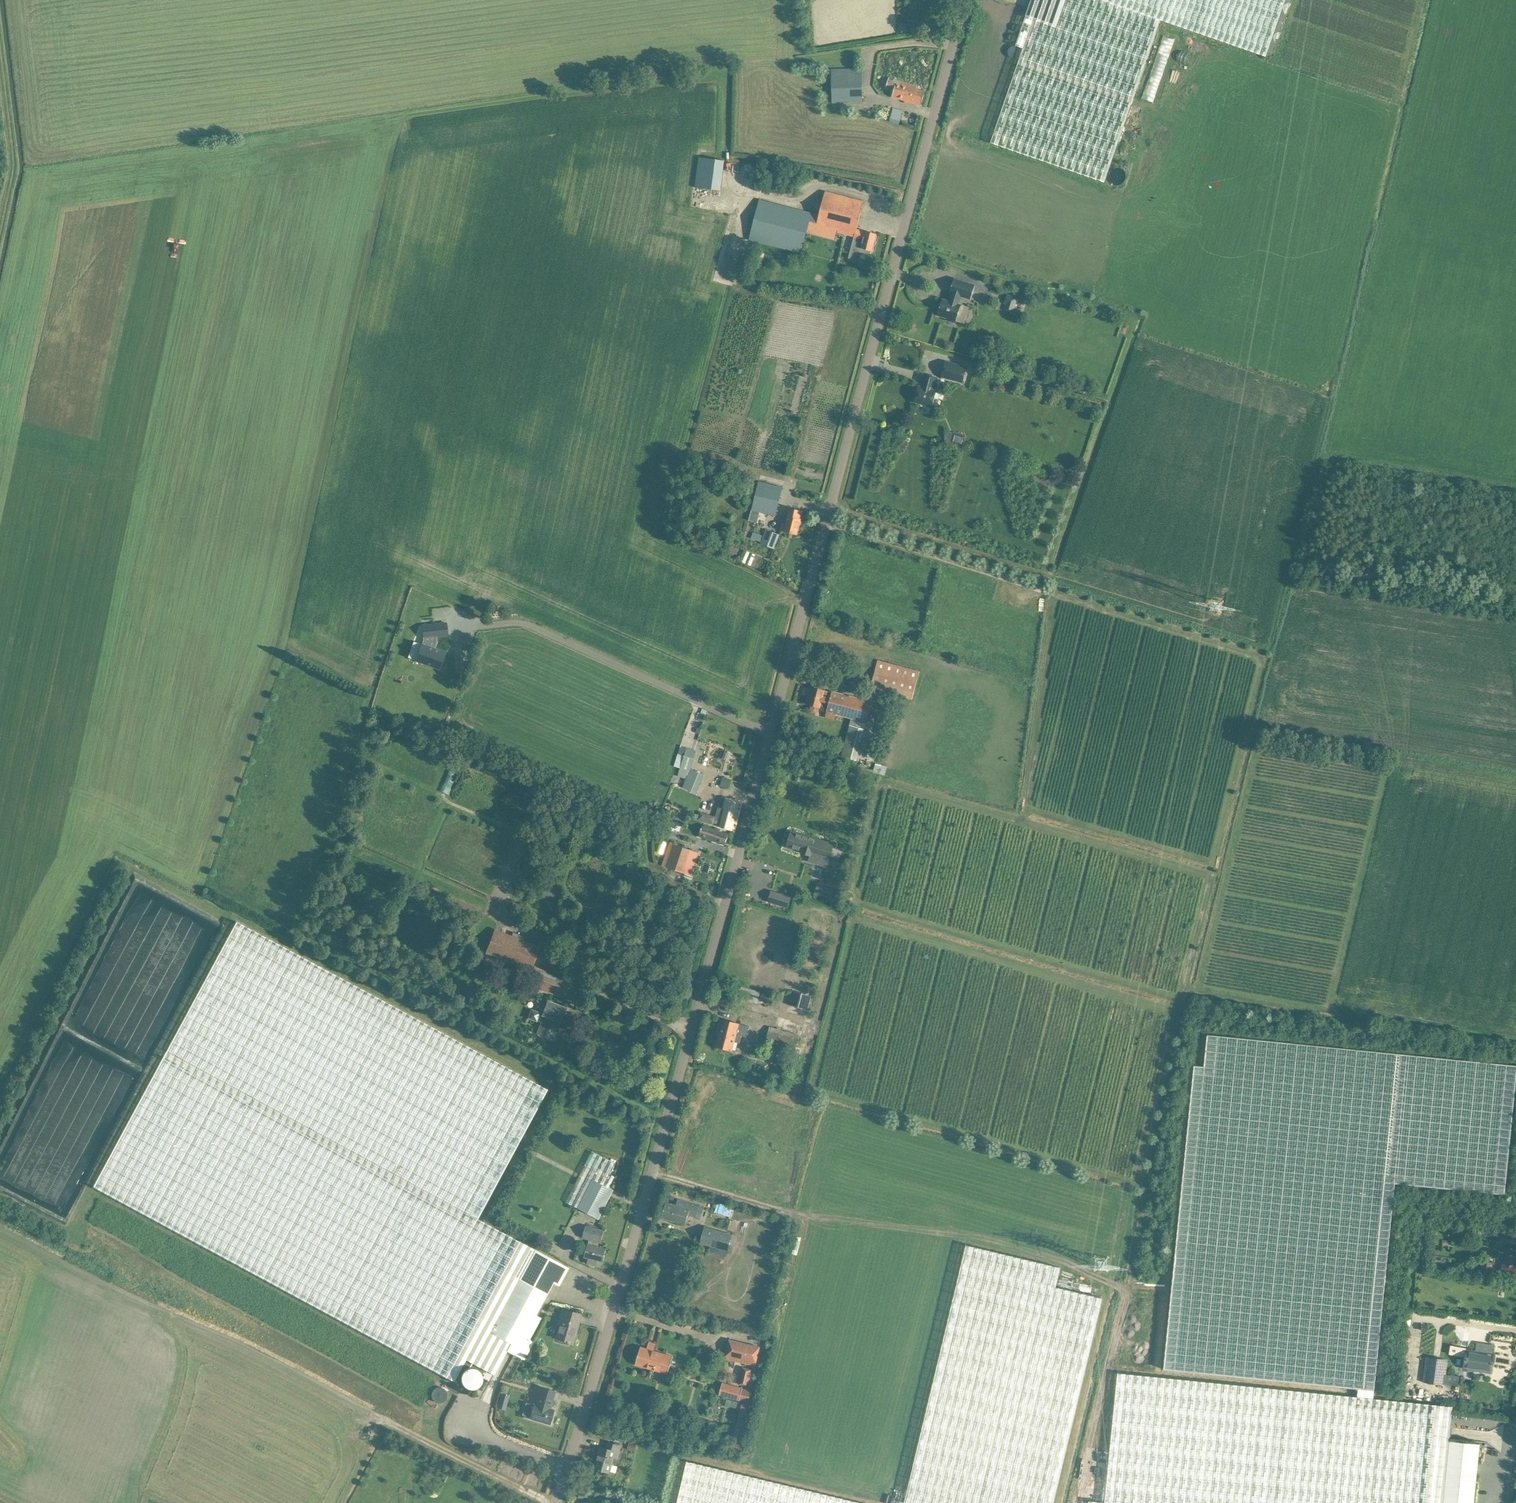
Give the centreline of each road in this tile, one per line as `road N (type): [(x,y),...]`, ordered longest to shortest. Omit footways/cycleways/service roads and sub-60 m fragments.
road 1 (unclassified): [(560,1502),(726,905)]
road 2 (unclassified): [(828,519),(969,0)]
road 3 (track): [(668,1118),(275,916)]
road 4 (unclassified): [(726,905),(661,871),(631,802),(383,697)]
road 5 (unclassified): [(726,905),(828,519)]
road 6 (unclassified): [(1063,593),(828,519)]

